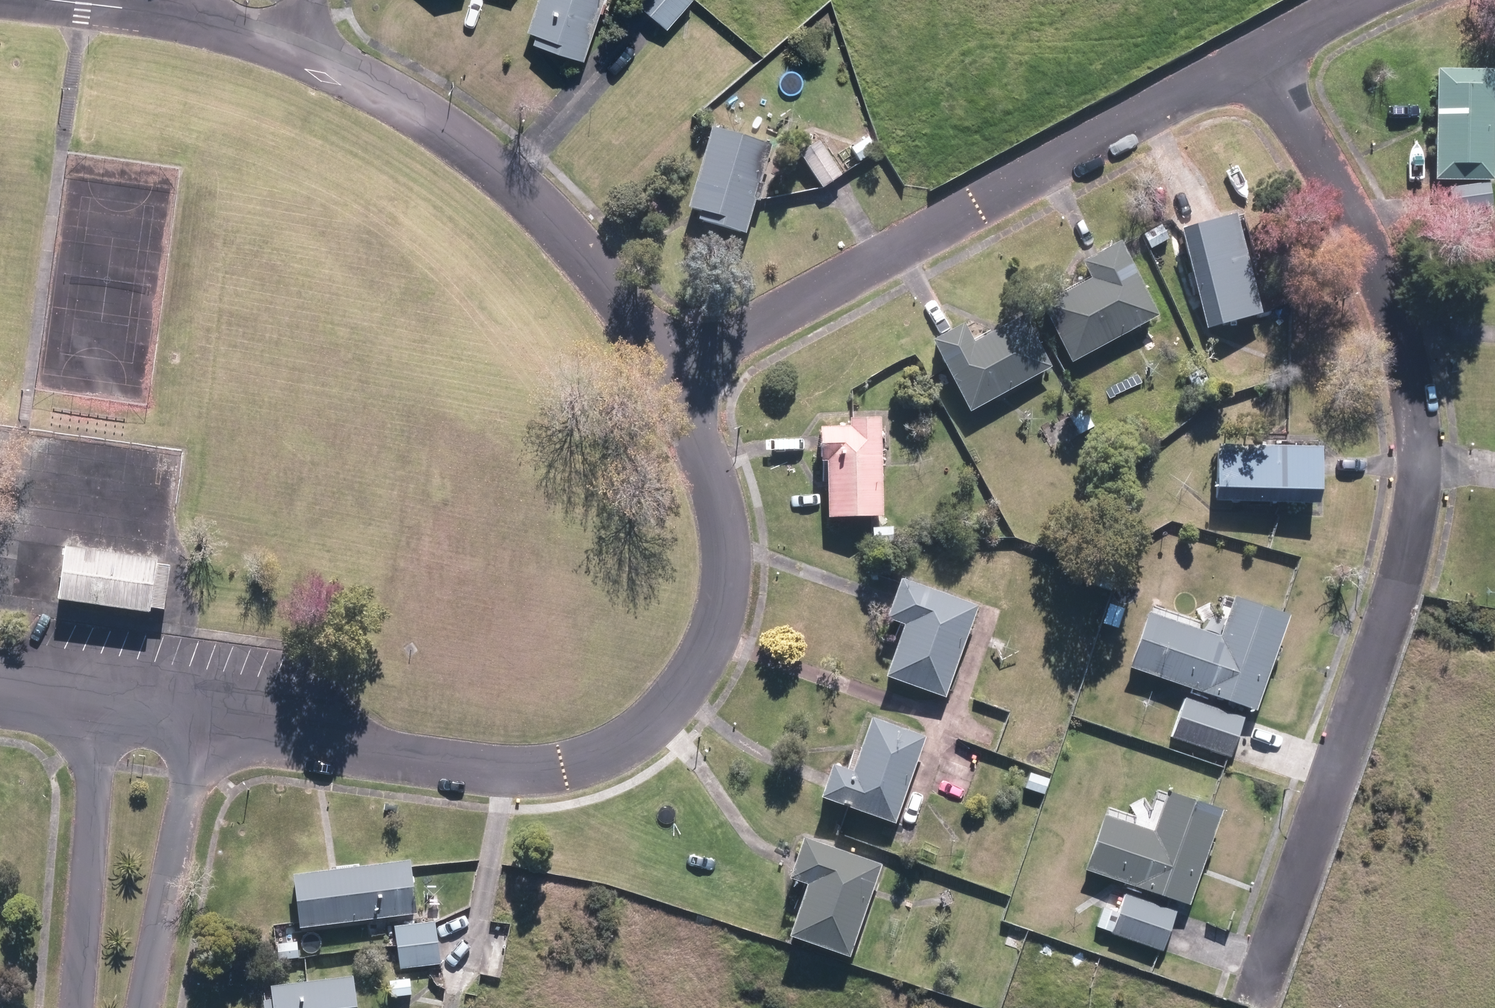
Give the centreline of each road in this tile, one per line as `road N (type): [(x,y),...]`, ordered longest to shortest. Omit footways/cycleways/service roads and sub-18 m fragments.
road 1 (residential): [(1259,46),(1341,205),(1404,371),(1422,472),(1403,572),(1253,1007)]
road 2 (residential): [(199,728),(521,771),(589,761),(642,733),(670,708),(713,639),(728,565),(714,490),(669,374)]
road 3 (residential): [(669,374),(1259,46)]
road 4 (residential): [(669,374),(532,199),(395,95),(295,47)]
road 5 (residential): [(77,1007),(96,713)]
road 6 (residential): [(199,728),(145,1007)]
road 7 (residential): [(295,47),(177,14)]

